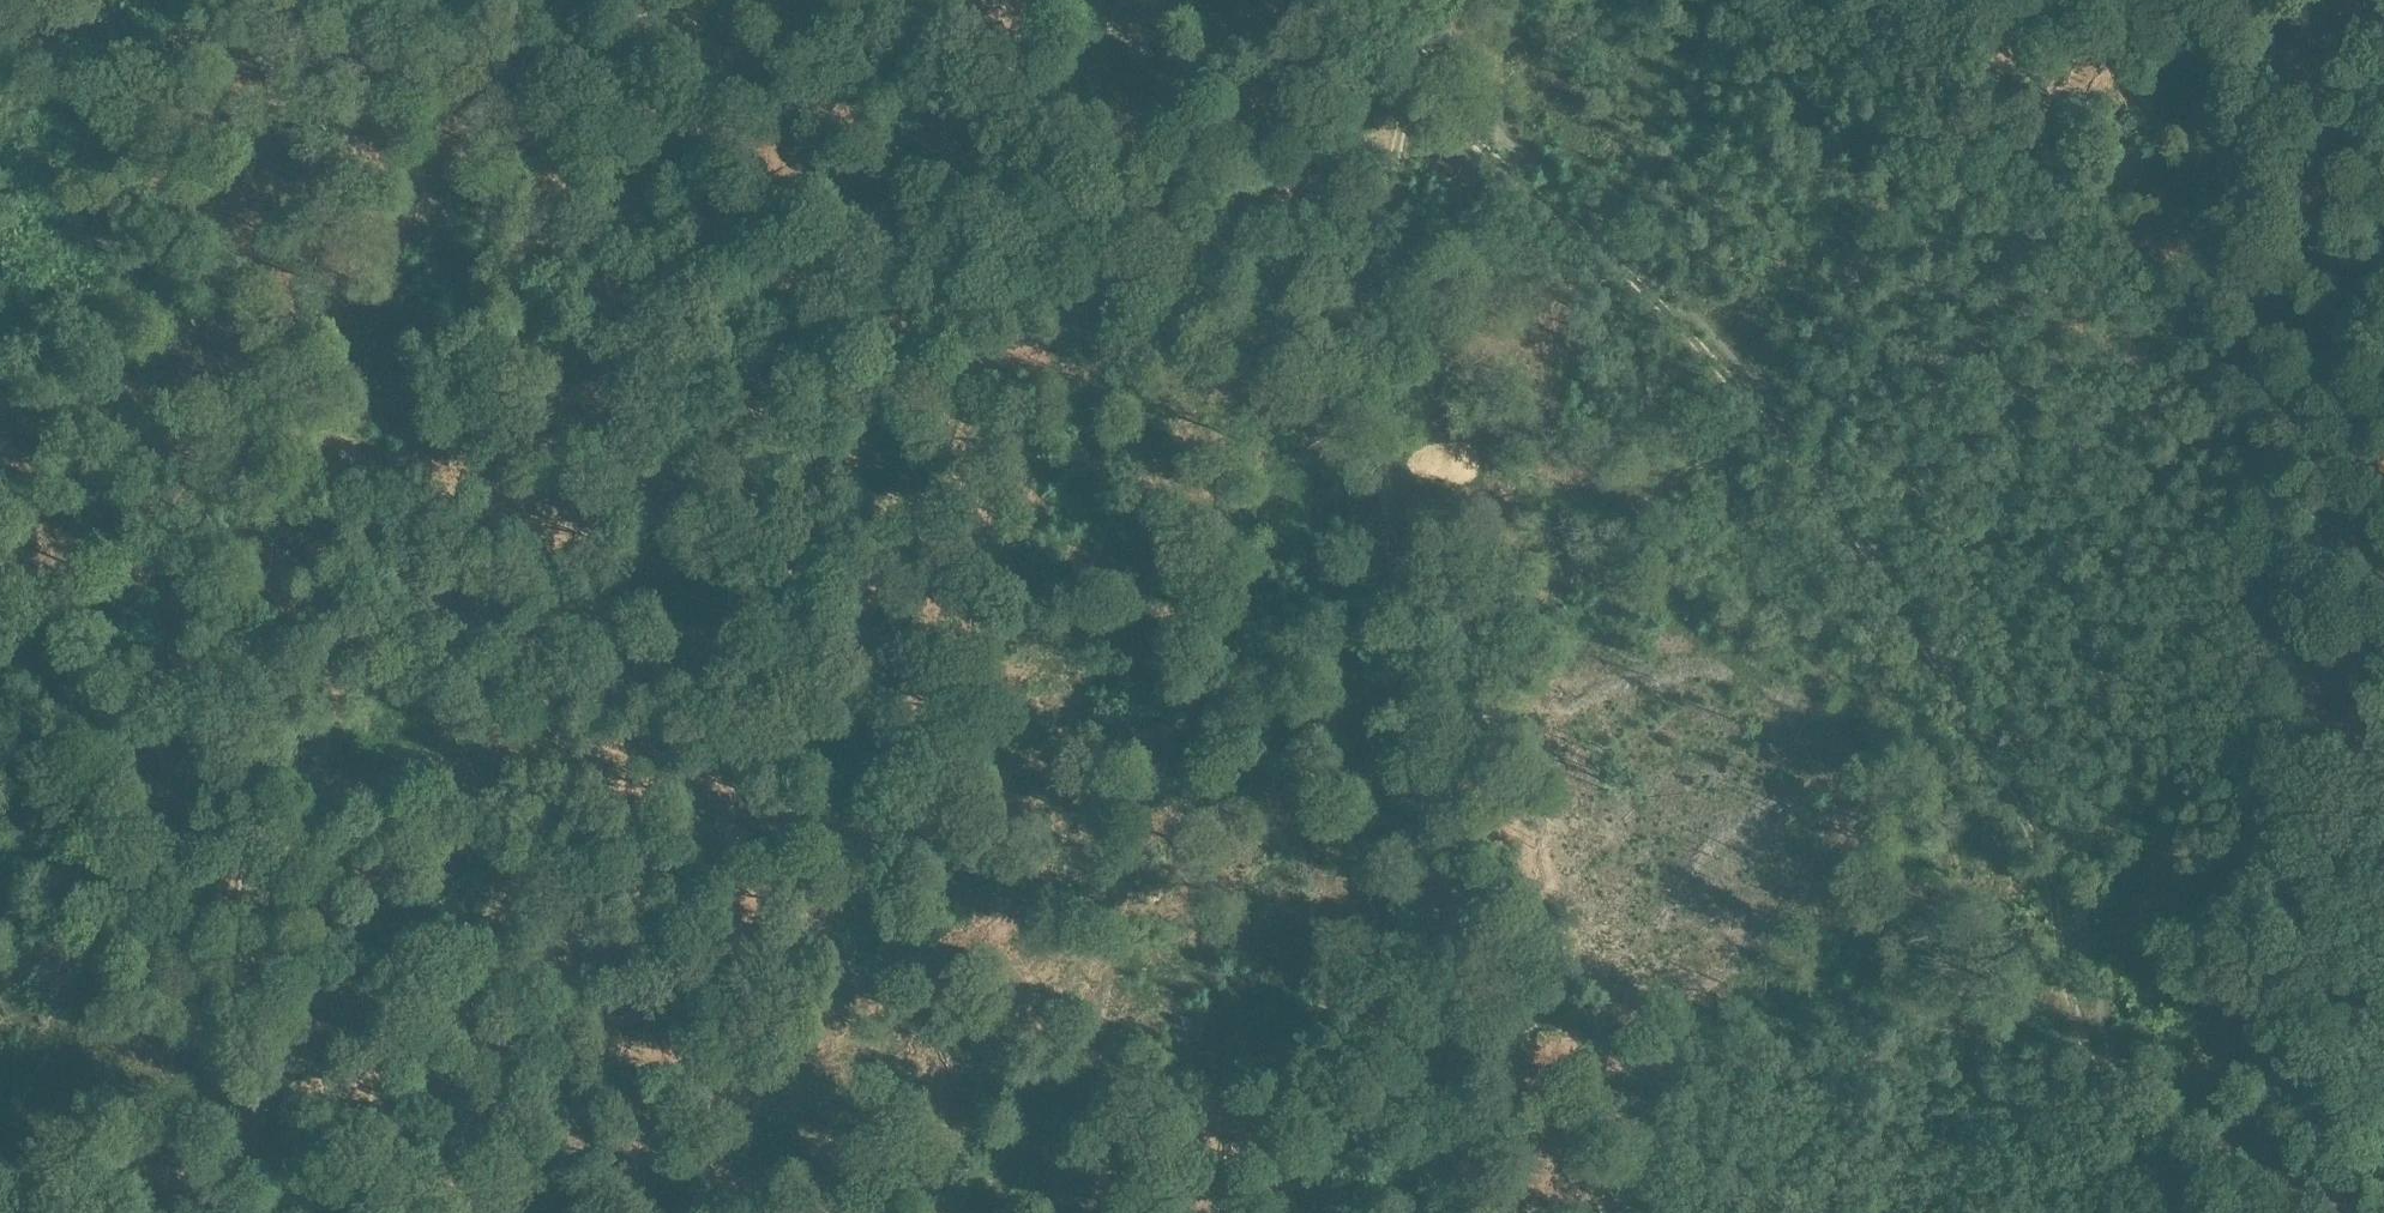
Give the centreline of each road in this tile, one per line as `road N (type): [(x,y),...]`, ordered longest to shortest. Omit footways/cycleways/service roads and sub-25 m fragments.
road 1 (track): [(2192,1212),(2072,997),(2030,845),(1990,762),(1786,451),(1741,393),(1614,263),(1404,79),(1341,0)]
road 2 (track): [(1442,1212),(1388,513),(1384,187),(1404,79)]

